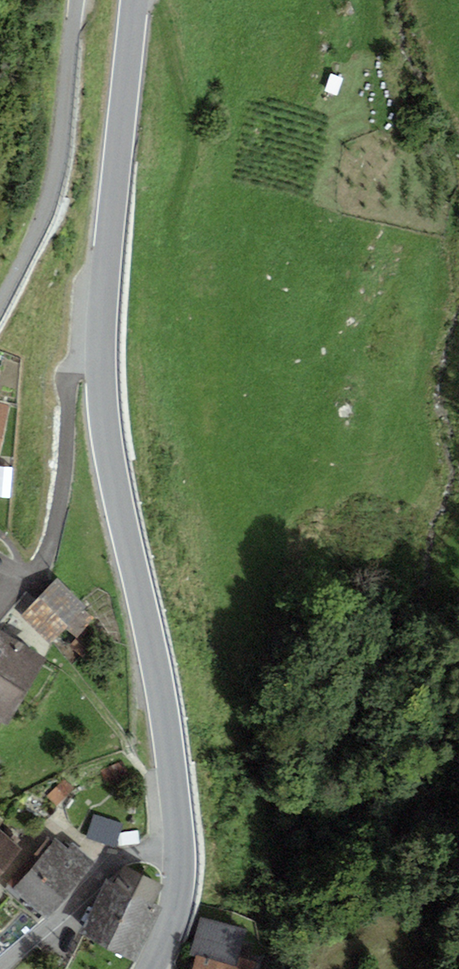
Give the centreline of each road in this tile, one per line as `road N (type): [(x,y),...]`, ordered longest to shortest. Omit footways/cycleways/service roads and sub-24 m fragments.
road 1 (tertiary): [(146,968),(170,908),(177,794),(112,468),(101,360),(135,0)]
road 2 (unclassified): [(47,211),(78,0)]

